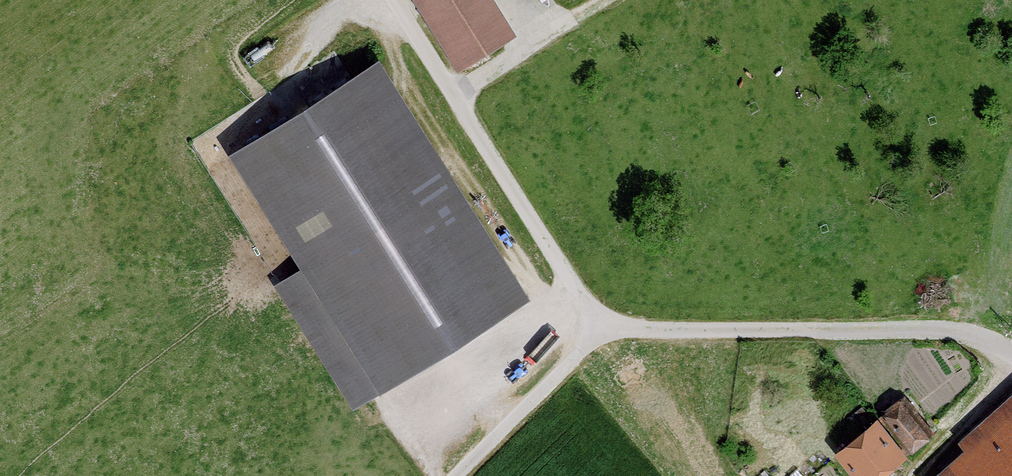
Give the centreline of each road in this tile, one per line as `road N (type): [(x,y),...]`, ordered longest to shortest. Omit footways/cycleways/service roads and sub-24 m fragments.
road 1 (residential): [(393,0),(601,330),(987,336),(1011,350)]
road 2 (track): [(454,475),(601,330)]

